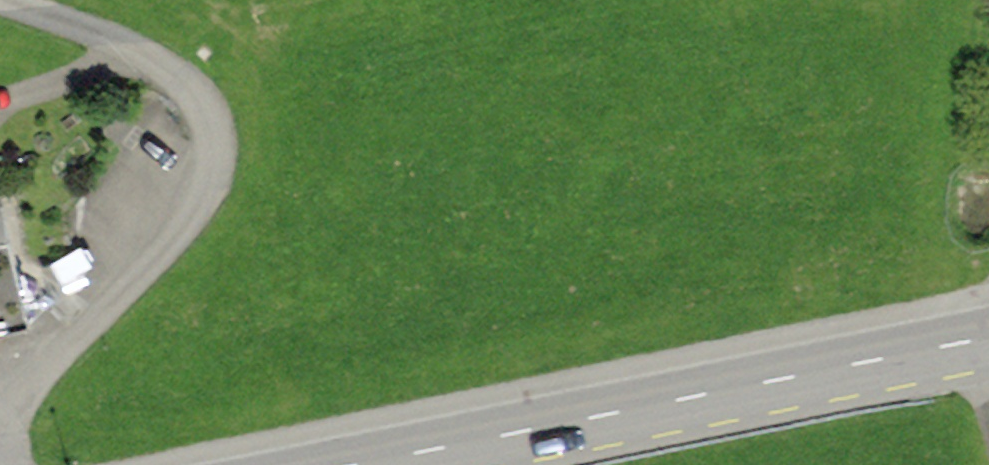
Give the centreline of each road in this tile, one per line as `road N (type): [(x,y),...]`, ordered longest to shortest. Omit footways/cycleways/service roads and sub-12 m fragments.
road 1 (primary): [(374,464),(988,340)]
road 2 (residential): [(0,410),(202,184),(217,149),(213,111),(157,53),(20,0)]

